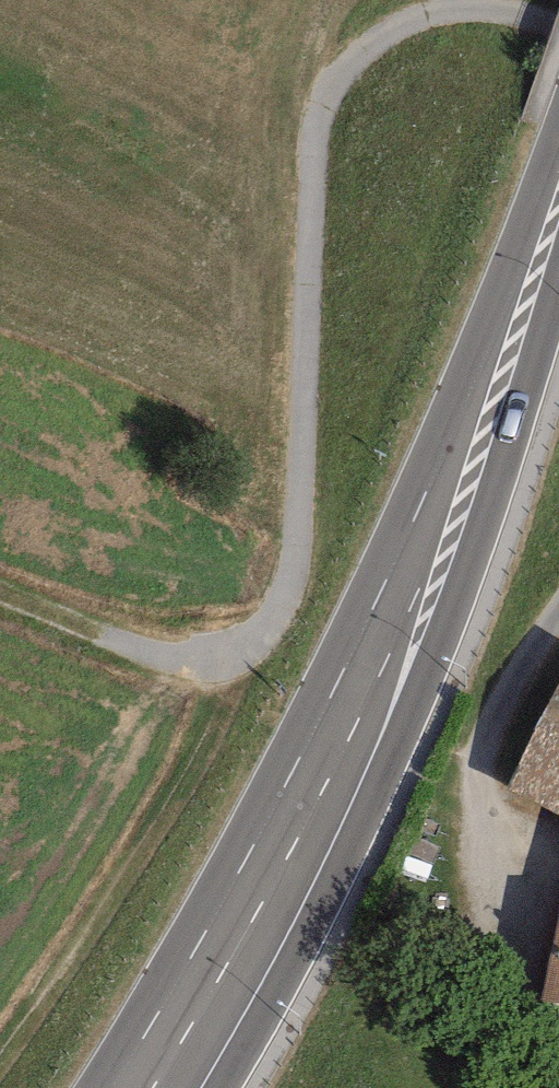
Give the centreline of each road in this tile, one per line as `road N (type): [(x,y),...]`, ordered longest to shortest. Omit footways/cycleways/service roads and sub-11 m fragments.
road 1 (track): [(558,33),(484,18),(429,19),(368,45),(321,118),(298,540),(254,639),(211,658),(117,640),(0,593)]
road 2 (secondary): [(151,1087),(338,762),(496,392),(558,198)]
road 3 (track): [(254,639),(131,824),(0,1064)]
road 4 (track): [(558,642),(499,755),(483,928)]

